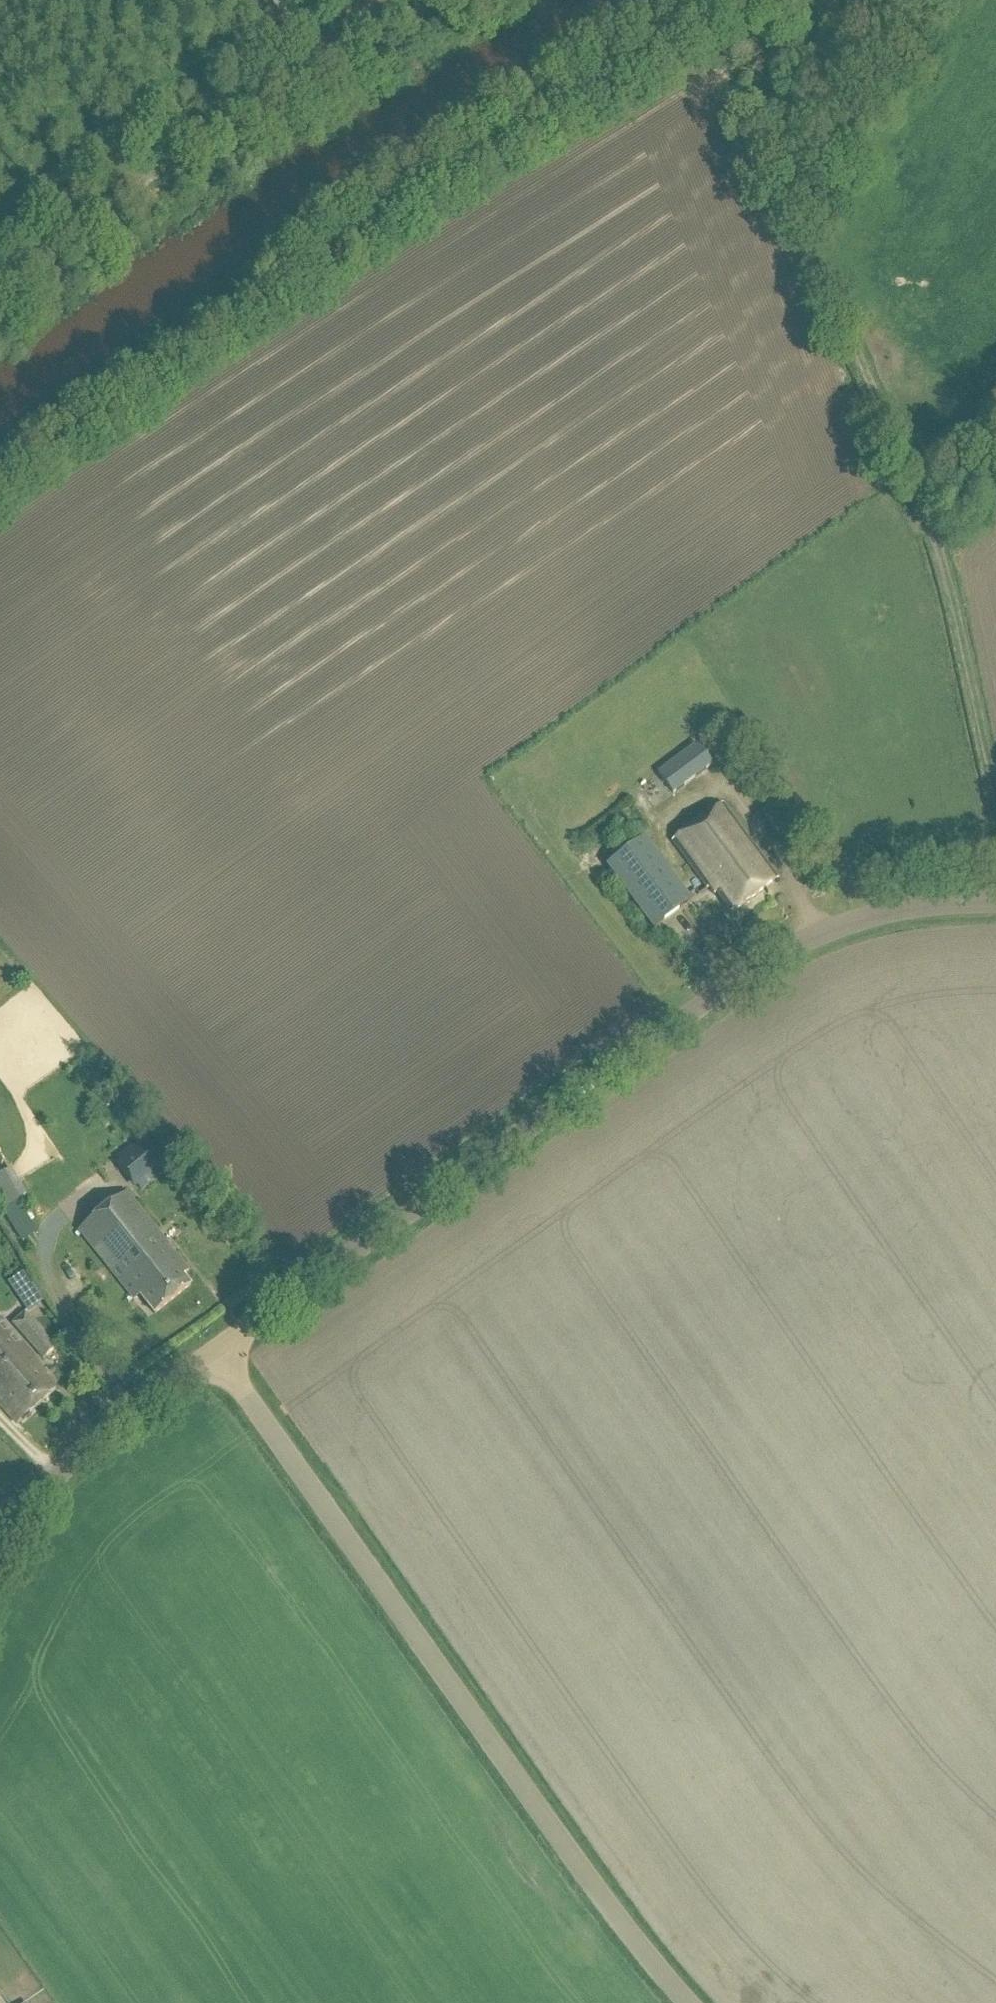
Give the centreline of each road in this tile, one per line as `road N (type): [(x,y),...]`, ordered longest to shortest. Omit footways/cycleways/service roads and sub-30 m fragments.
road 1 (tertiary): [(216,1356),(760,966),(879,914),(995,903)]
road 2 (track): [(995,801),(933,531),(779,173),(752,52),(727,8)]
road 3 (tertiary): [(688,2002),(626,1933),(216,1356)]
road 4 (track): [(435,0),(215,127),(0,288)]
road 5 (tertiary): [(0,1556),(32,1507),(120,1421),(216,1356)]

